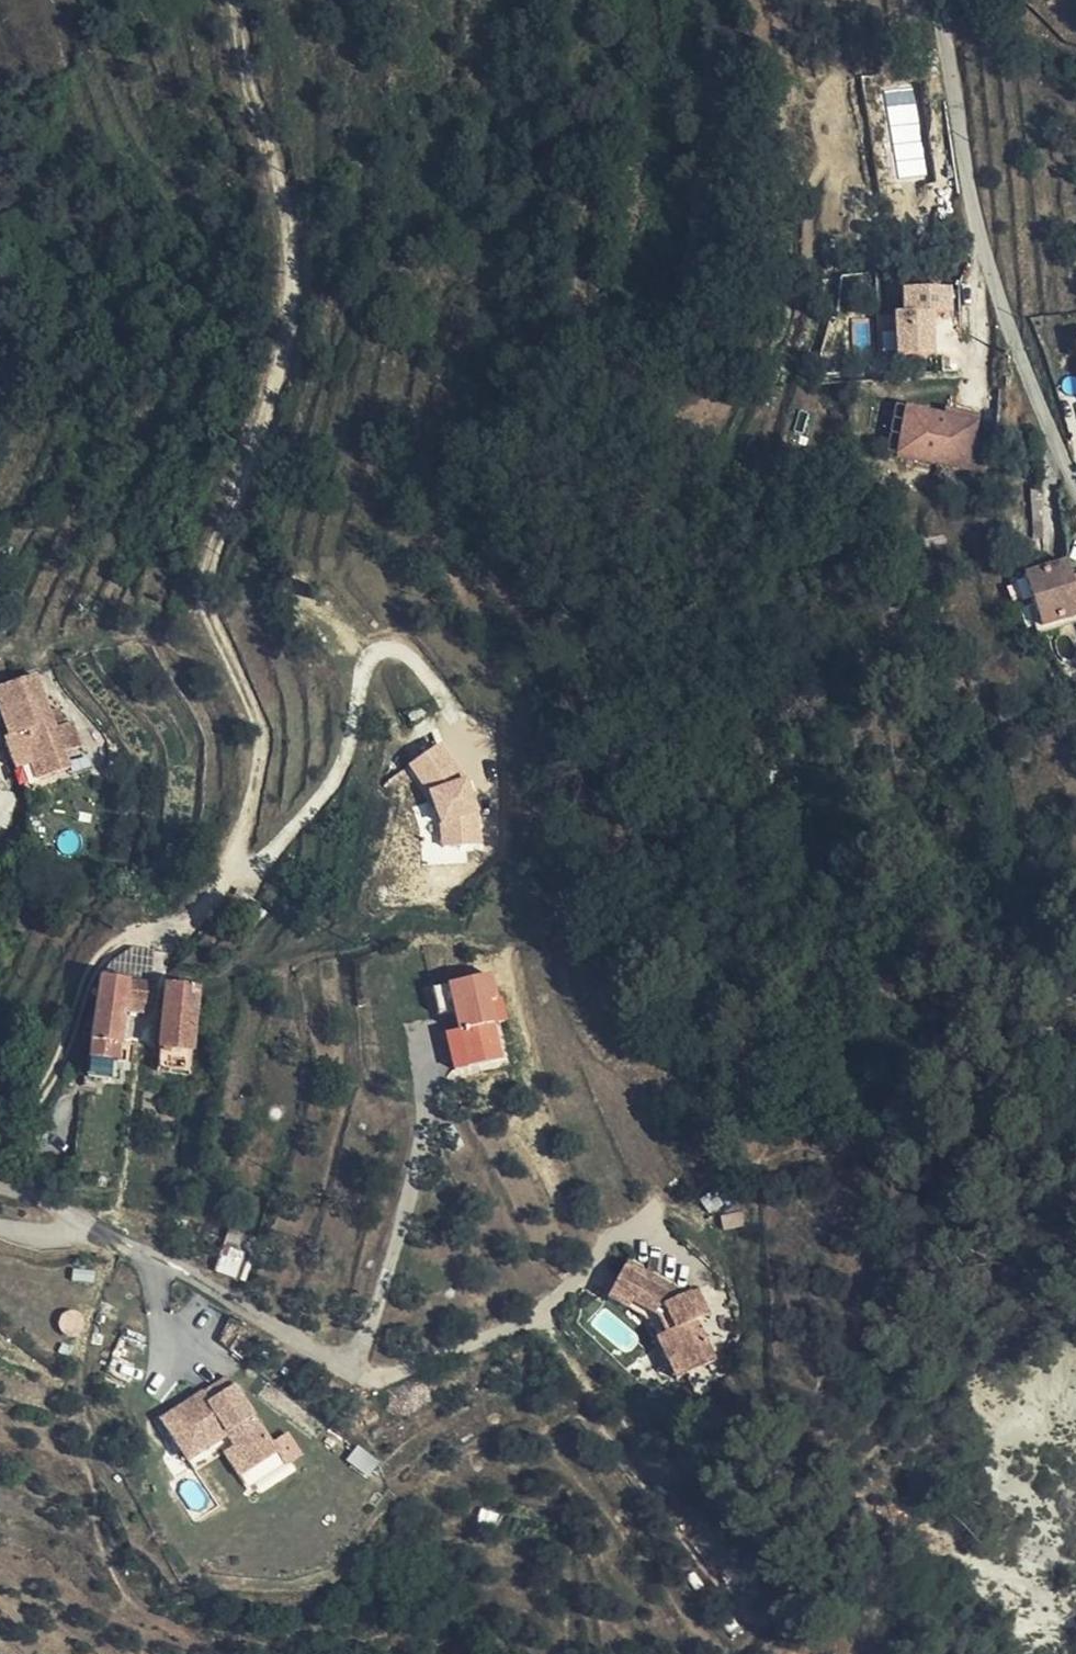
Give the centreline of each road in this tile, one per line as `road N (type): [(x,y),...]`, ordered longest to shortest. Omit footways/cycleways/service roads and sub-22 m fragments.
road 1 (track): [(61,1204),(62,1066),(98,958),(192,919),(234,854),(257,747),(201,609),(275,361),(288,227),(242,76),(233,0)]
road 2 (residential): [(929,0),(976,239),(1075,487)]

